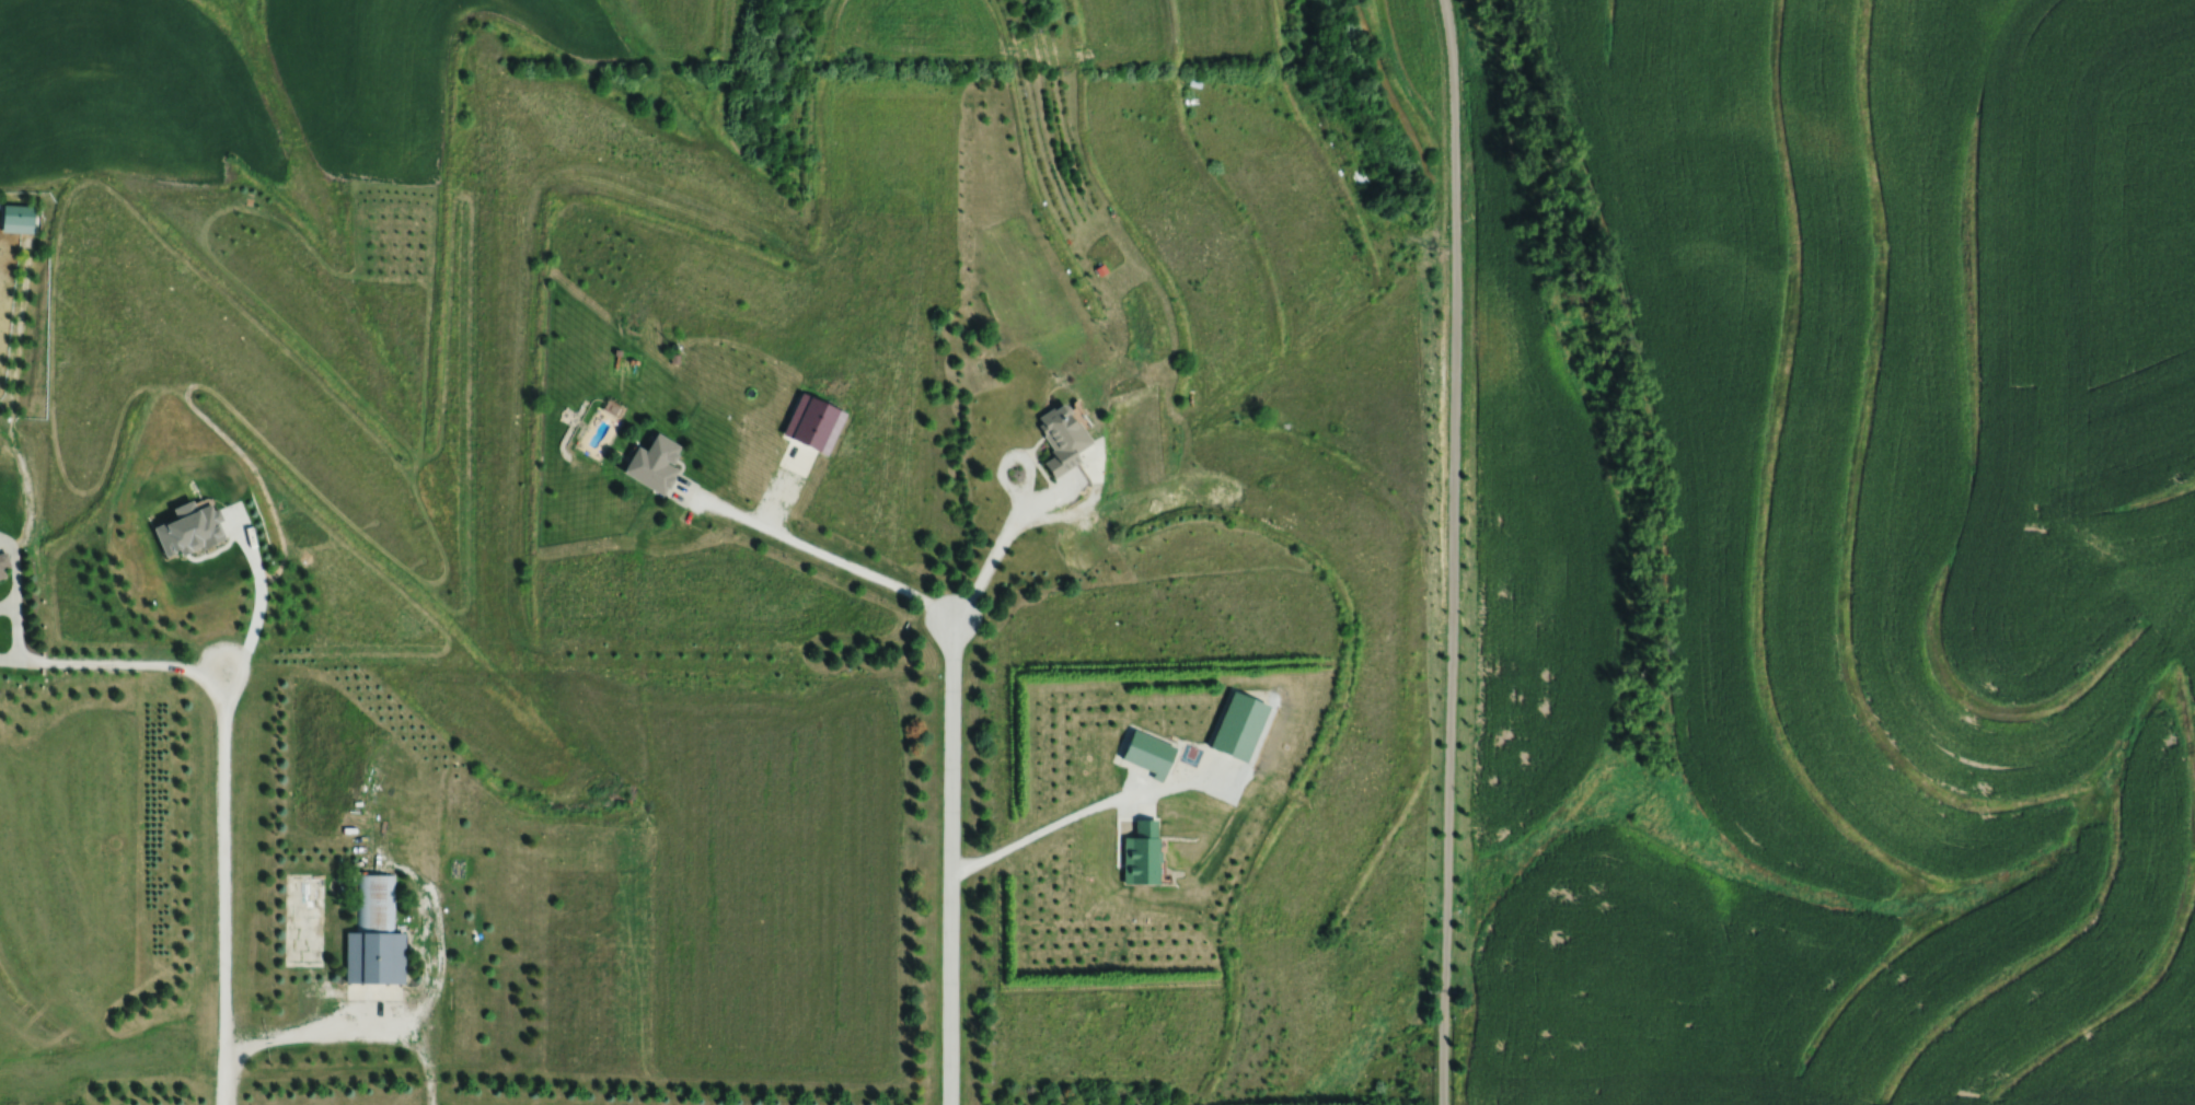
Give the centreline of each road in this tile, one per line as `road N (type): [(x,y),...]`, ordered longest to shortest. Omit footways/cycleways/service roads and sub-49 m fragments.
road 1 (residential): [(949,1104),(951,618)]
road 2 (residential): [(223,1104),(224,667)]

